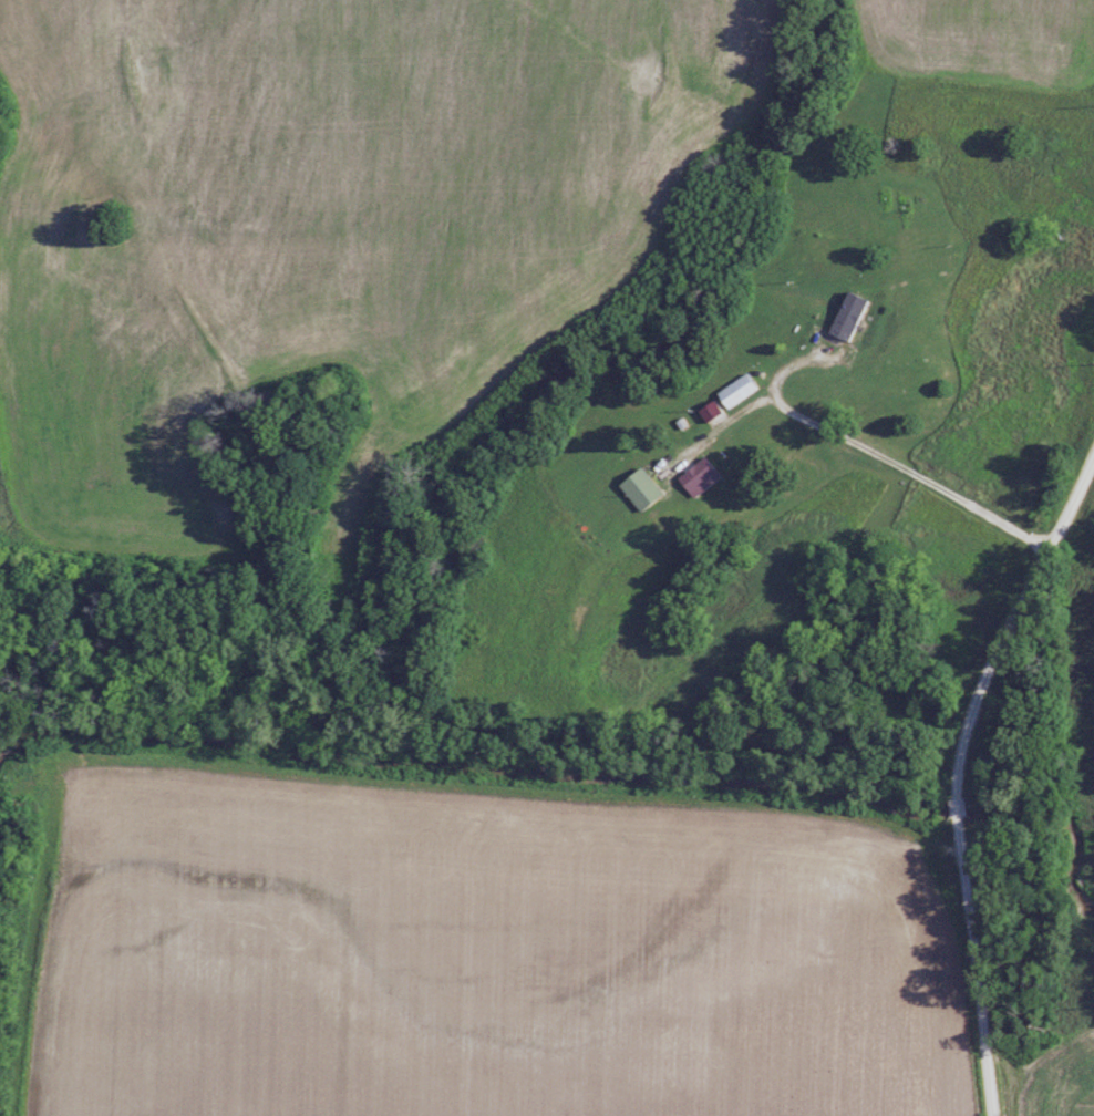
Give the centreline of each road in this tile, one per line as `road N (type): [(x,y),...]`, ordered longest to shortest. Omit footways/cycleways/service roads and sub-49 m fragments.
road 1 (residential): [(1000,1115),(959,885),(995,699),(1093,448)]

